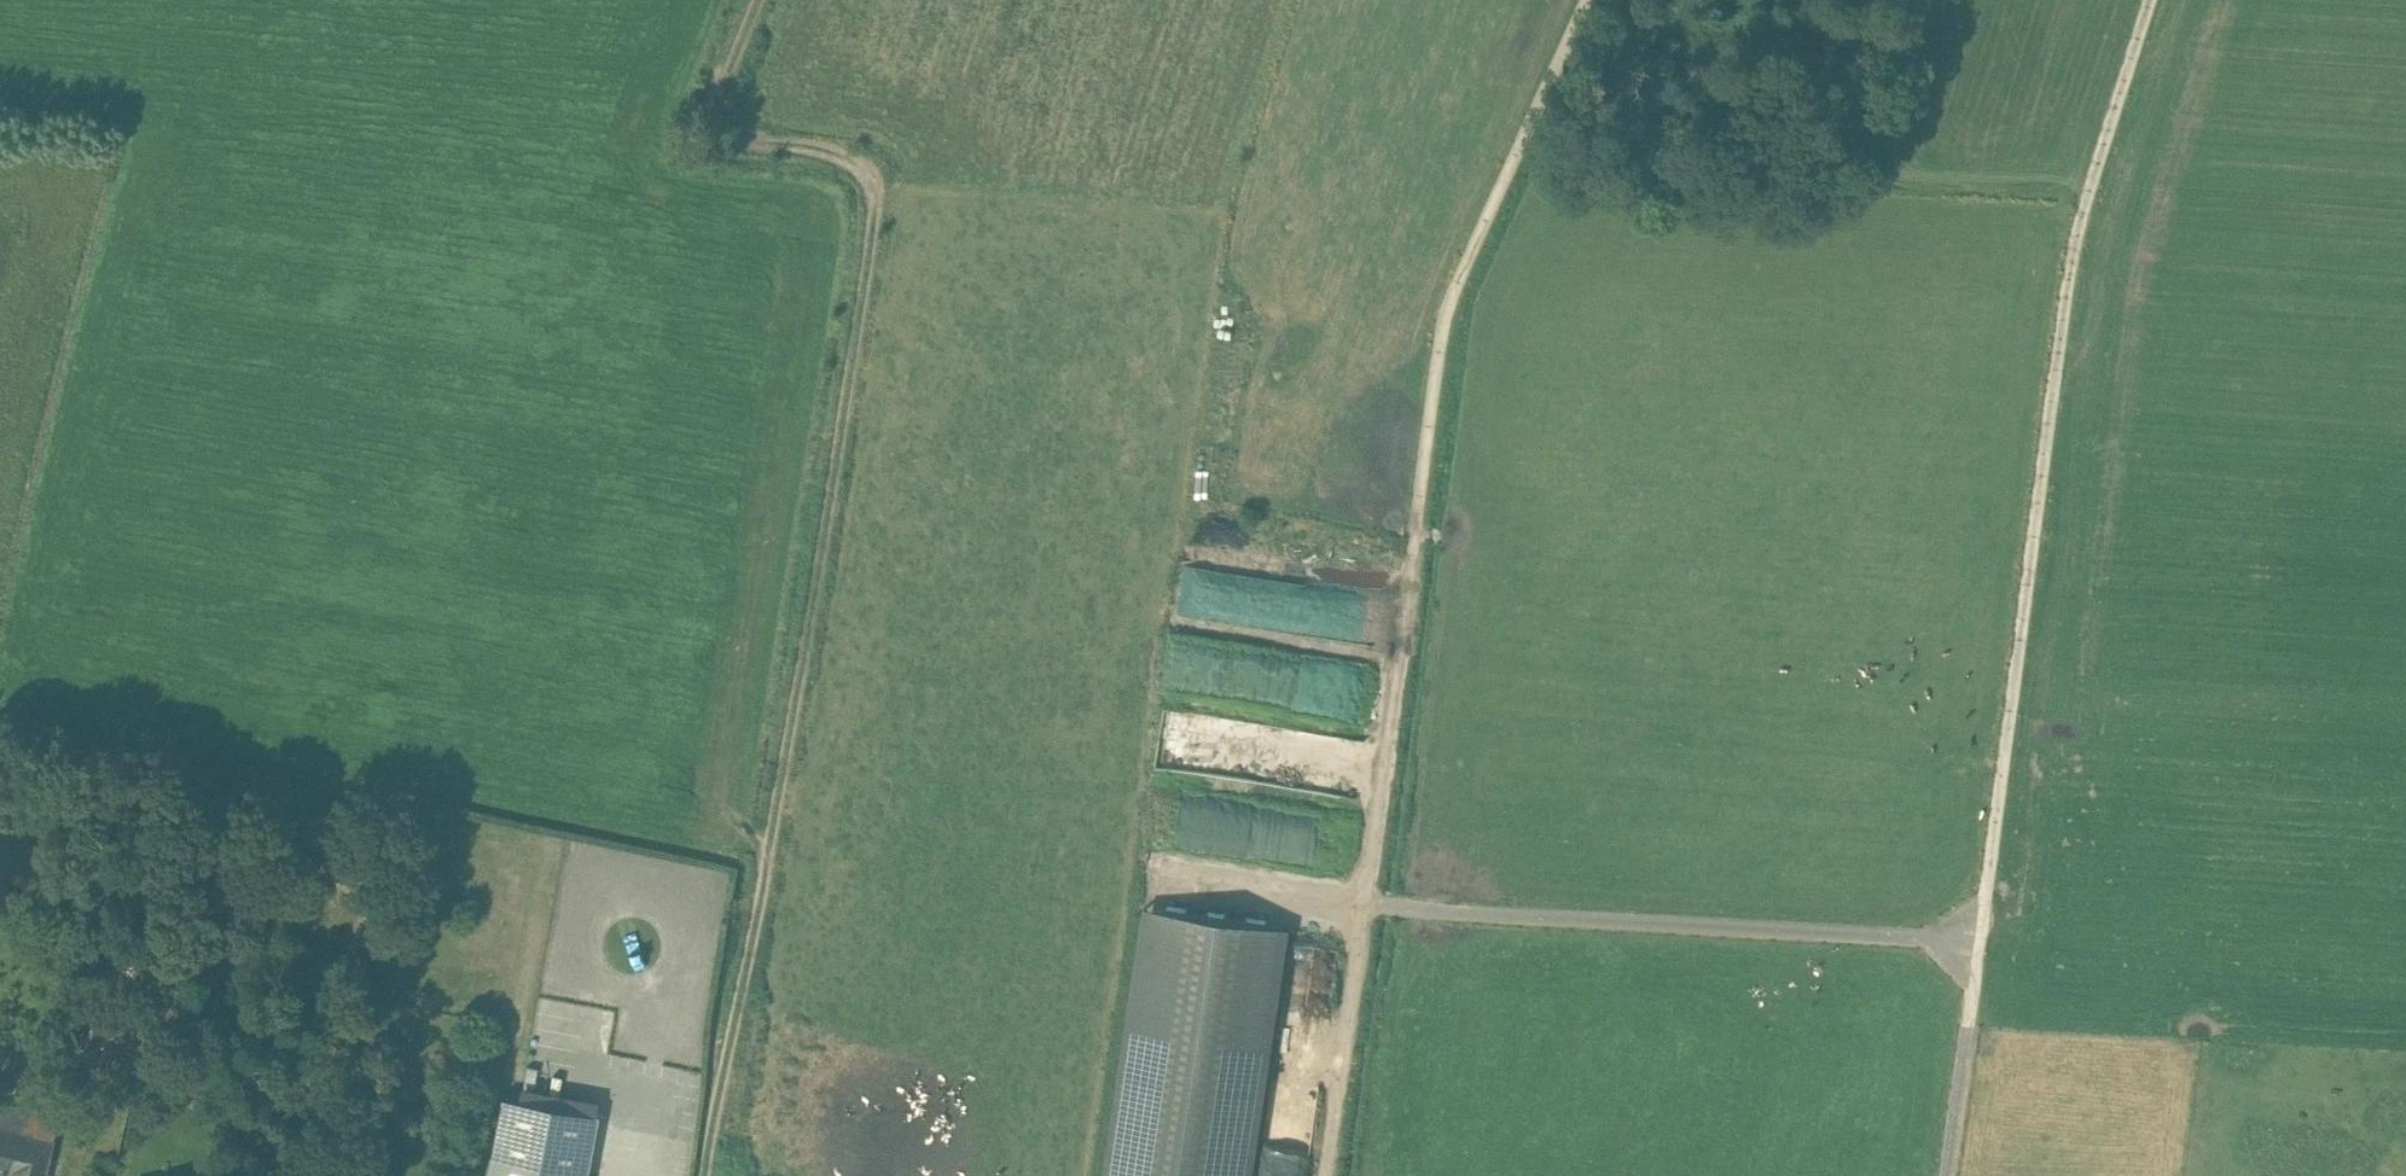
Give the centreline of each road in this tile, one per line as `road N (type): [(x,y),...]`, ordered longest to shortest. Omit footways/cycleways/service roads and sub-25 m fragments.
road 1 (track): [(707,1175),(877,190),(862,160),(741,138),(728,125),(724,107),(765,0)]
road 2 (track): [(1324,1175),(1443,325),(1587,0)]

